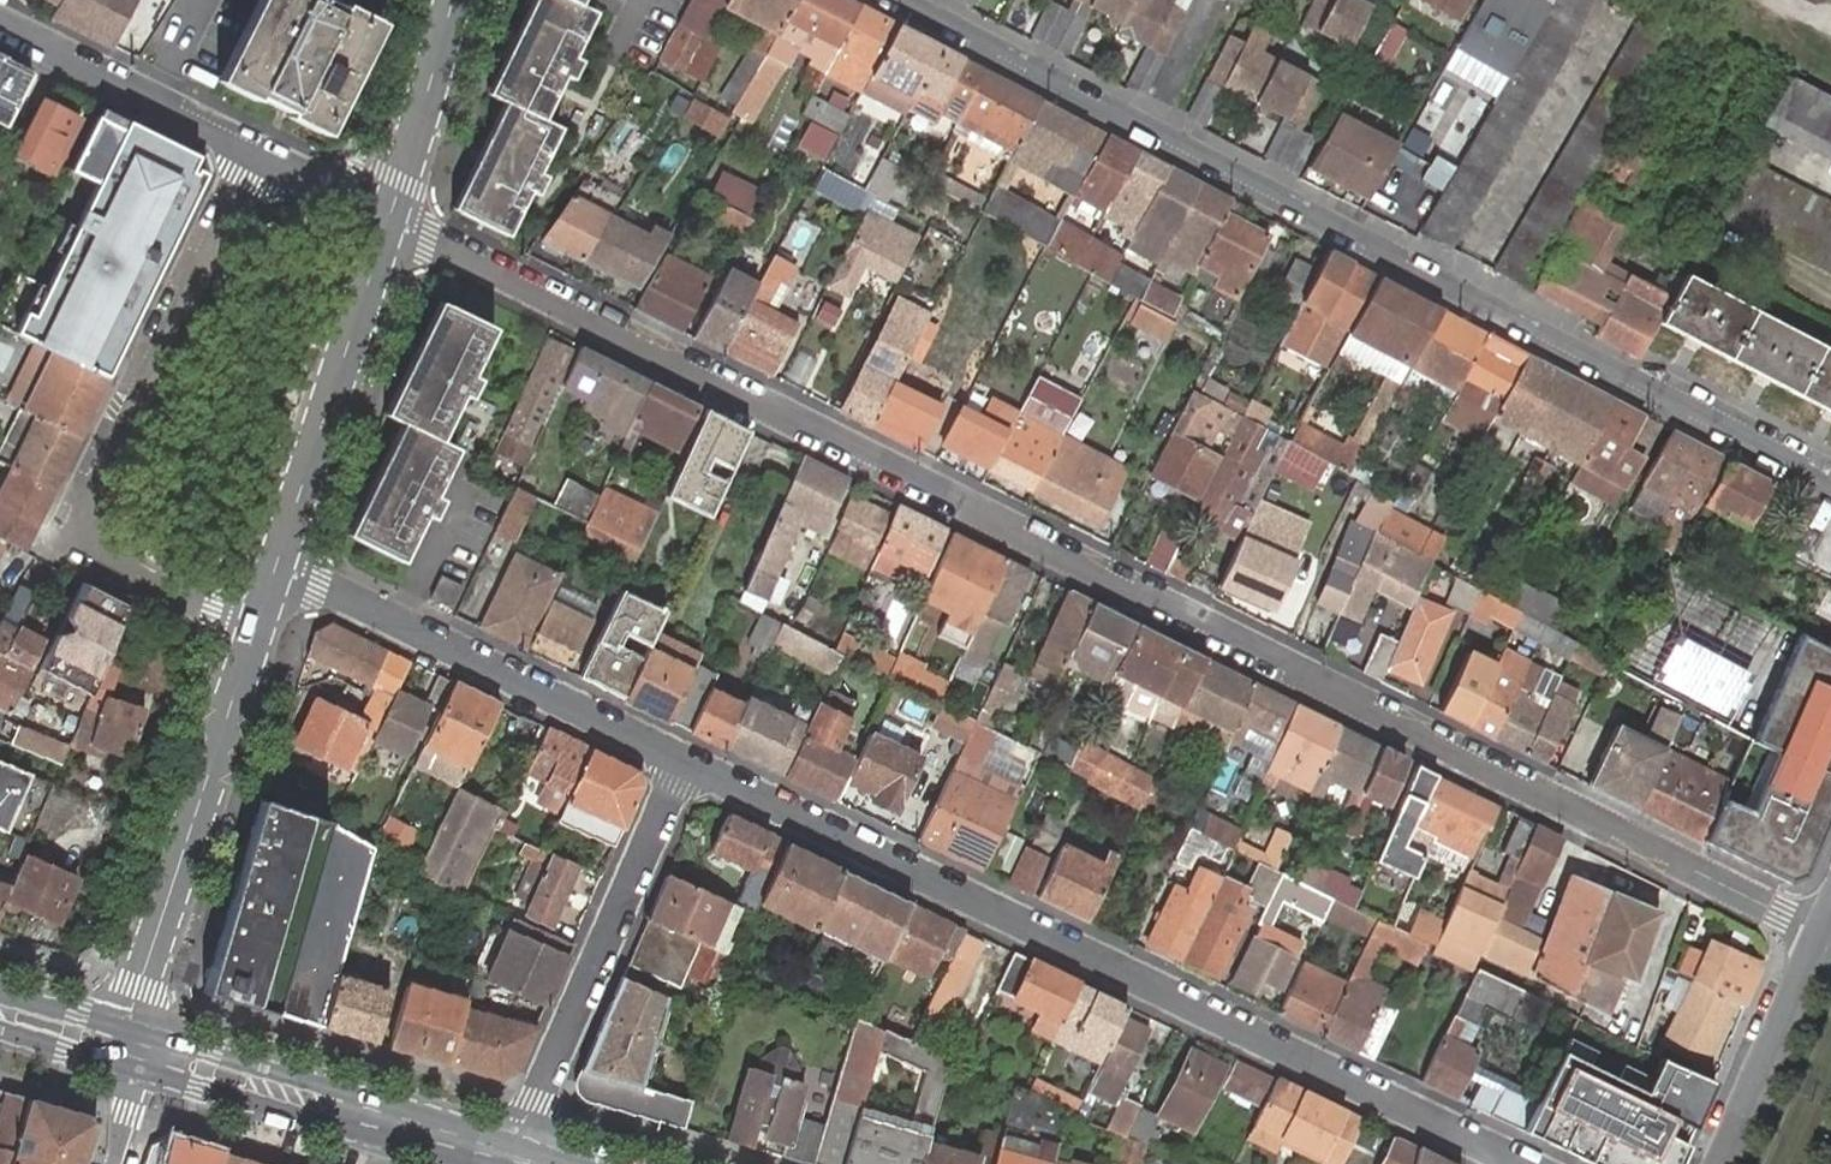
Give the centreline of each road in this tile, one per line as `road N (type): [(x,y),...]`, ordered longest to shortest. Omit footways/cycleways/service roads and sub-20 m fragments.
road 1 (residential): [(1823,934),(387,217)]
road 2 (residential): [(898,0),(1830,488)]
road 3 (residential): [(684,760),(1523,1163)]
road 4 (residential): [(255,151),(75,528),(258,618)]
road 5 (residential): [(275,566),(684,760)]
road 6 (residential): [(258,618),(141,983),(135,1050)]
road 7 (residential): [(511,1157),(684,760)]
road 8 (tertiary): [(511,1157),(135,1050)]
road 9 (residential): [(387,217),(275,566)]
road 10 (residential): [(255,151),(0,24)]
road 11 (residential): [(1724,1163),(1823,934)]
road 12 (residential): [(451,0),(387,217)]
road 13 (residential): [(387,217),(255,151)]
road 14 (tertiary): [(135,1050),(0,1012)]

